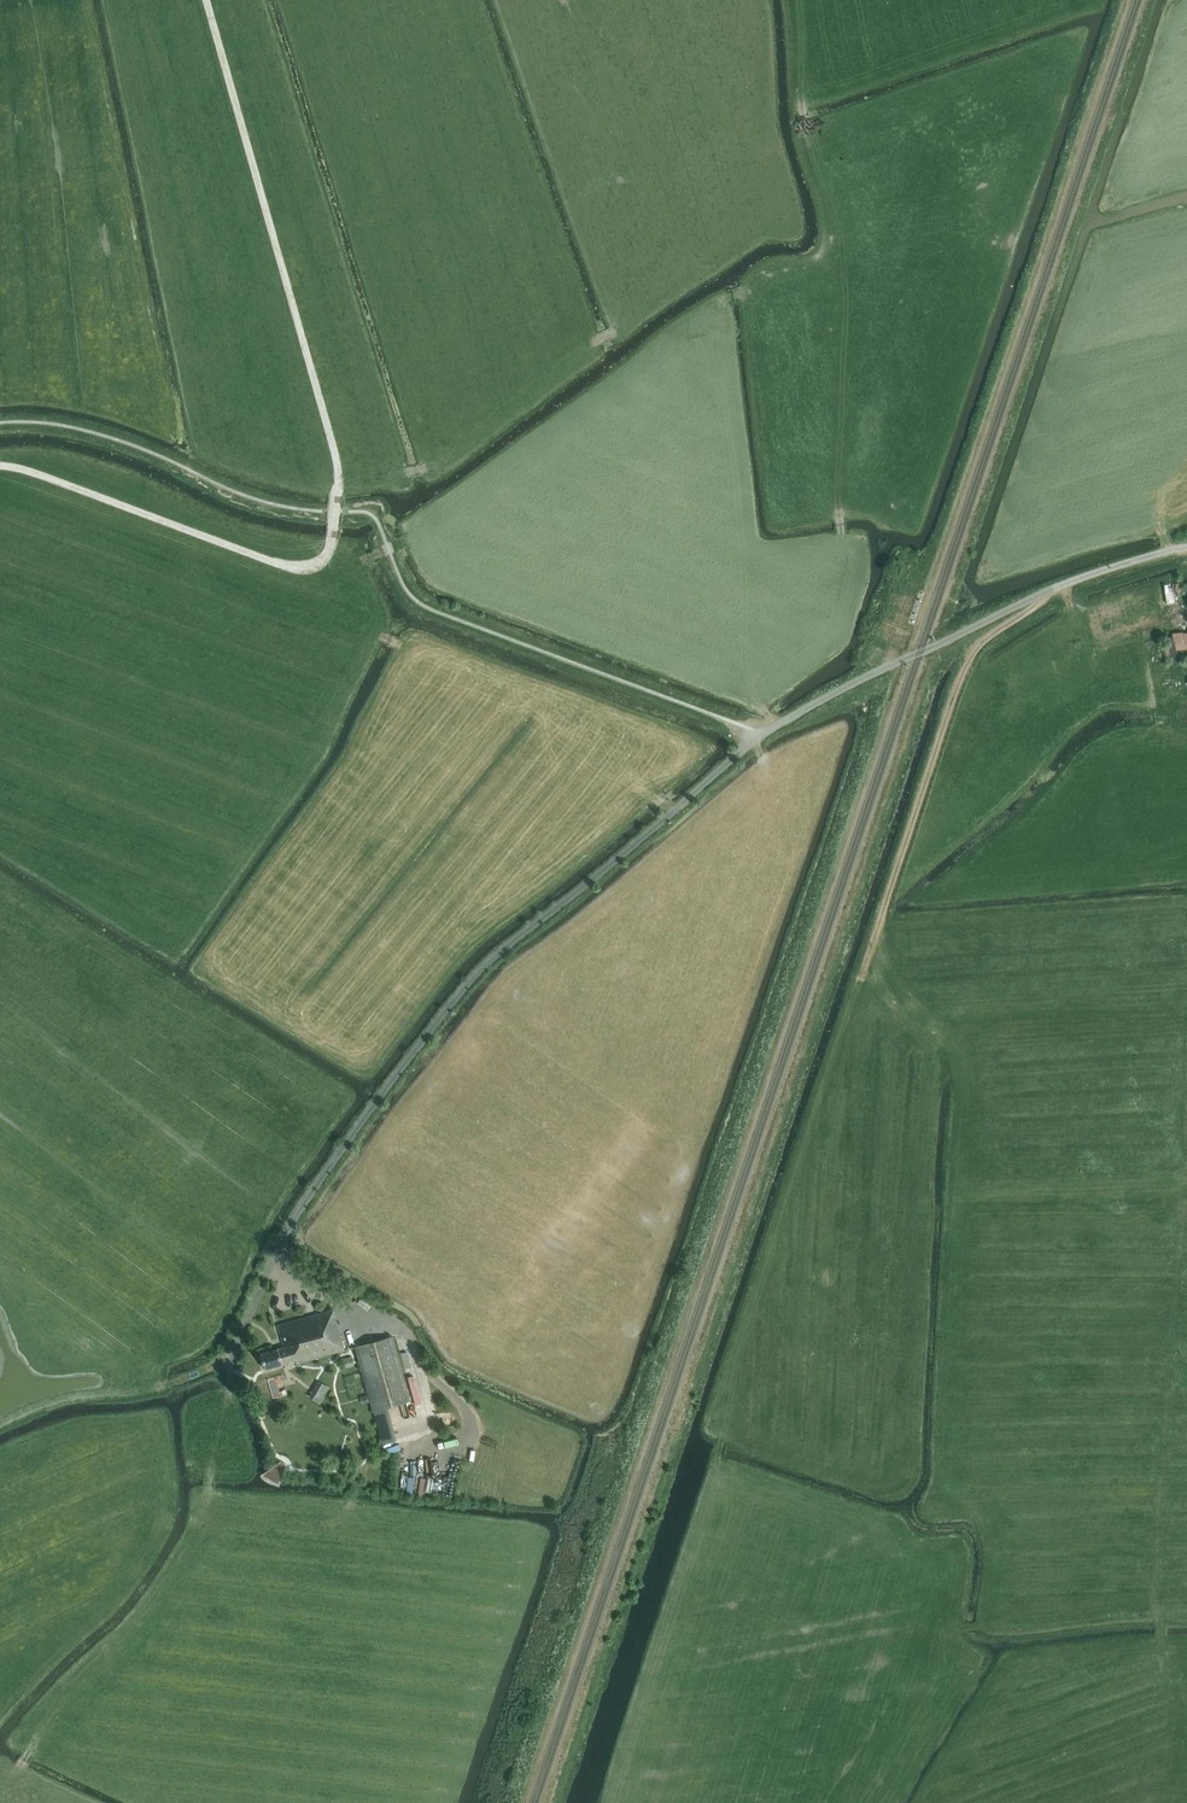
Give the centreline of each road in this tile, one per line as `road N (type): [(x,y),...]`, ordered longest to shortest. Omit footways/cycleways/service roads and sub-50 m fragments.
road 1 (track): [(0,466),(283,565),(310,568),(328,555),(336,459),(206,0)]

